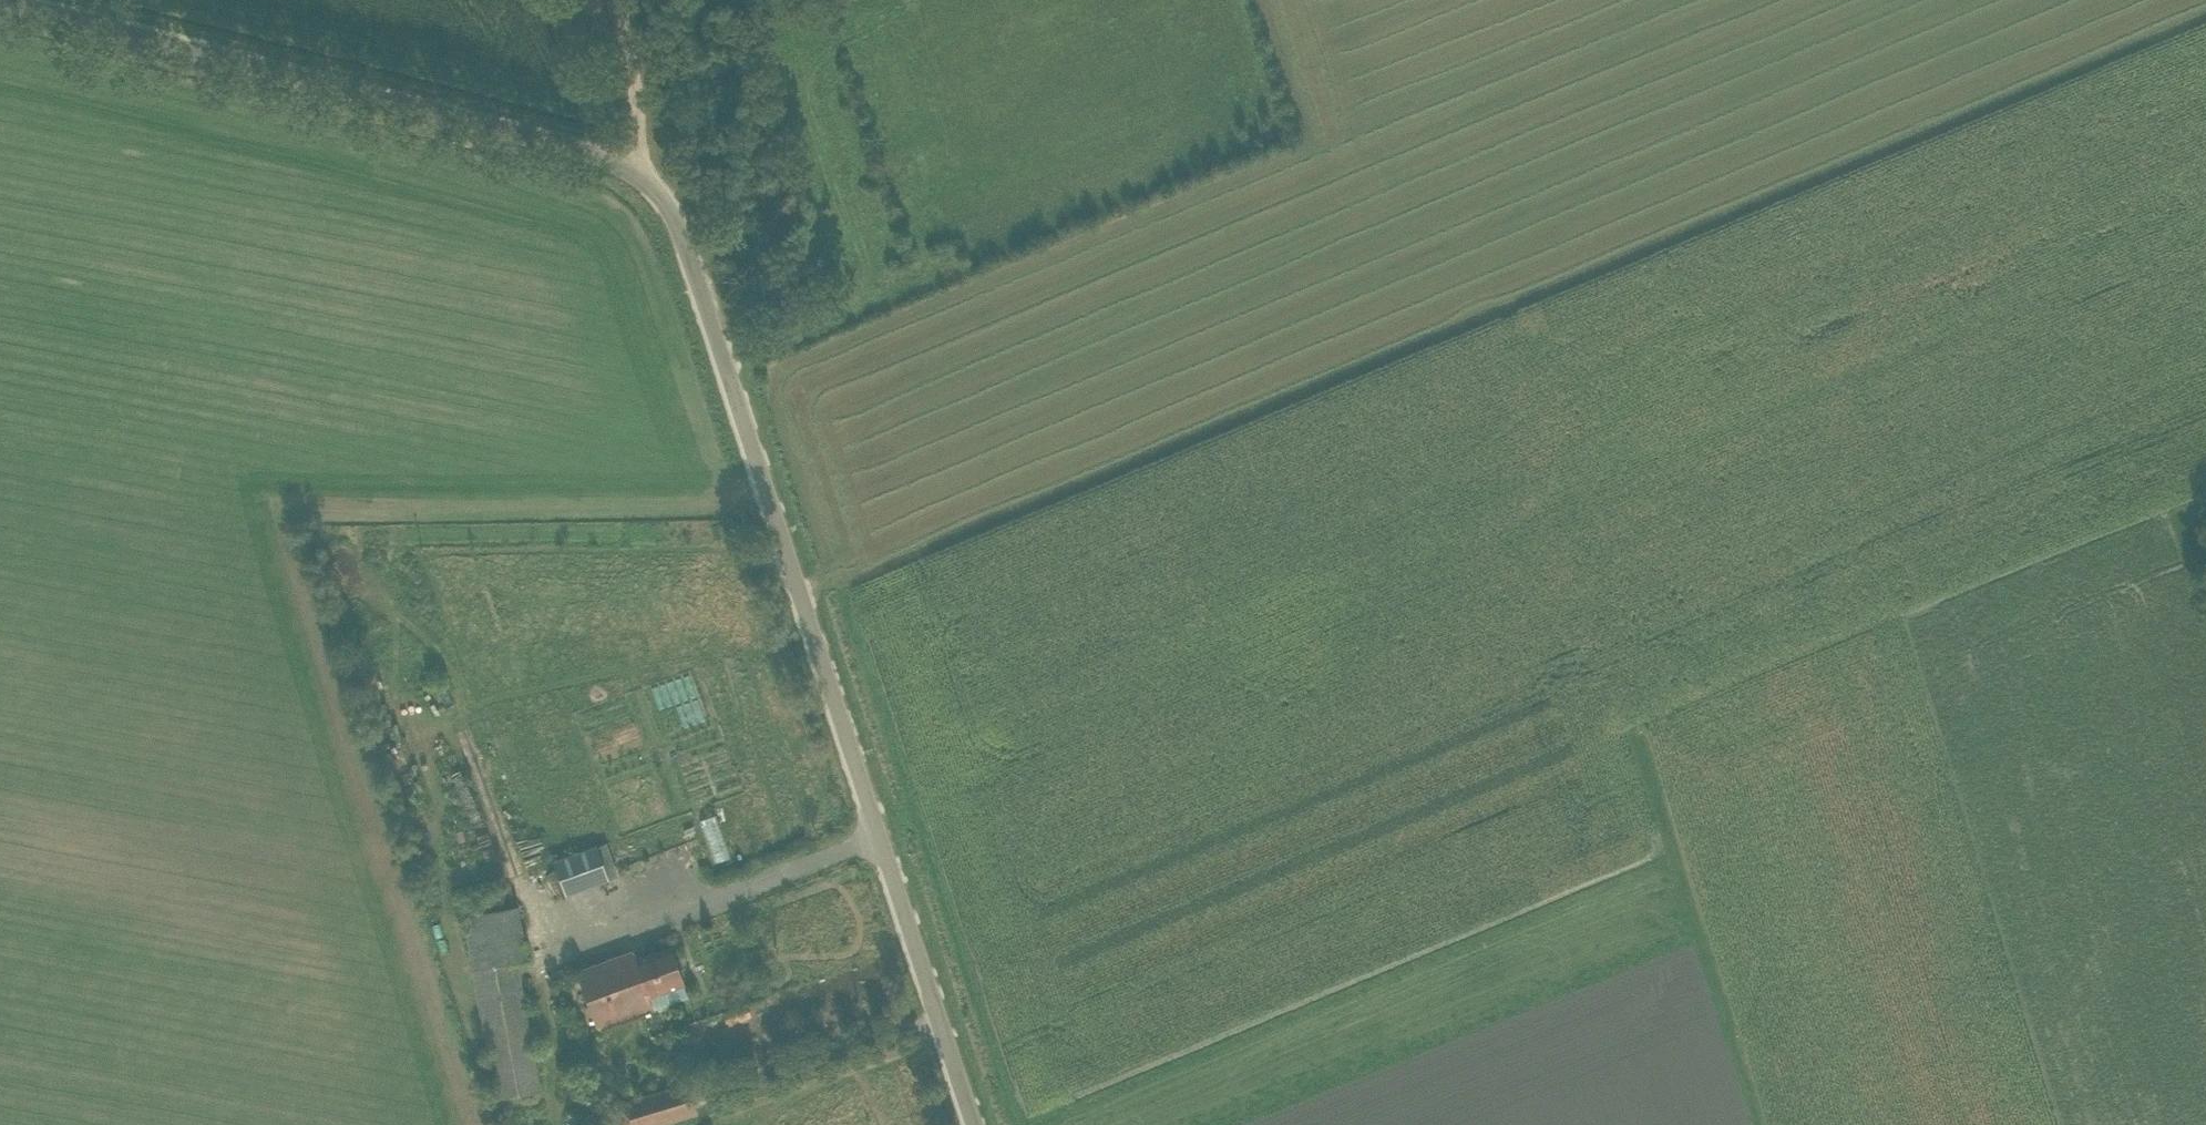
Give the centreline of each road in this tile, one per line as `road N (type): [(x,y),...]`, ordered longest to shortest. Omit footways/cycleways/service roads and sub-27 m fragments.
road 1 (unclassified): [(957,1124),(649,178),(0,6)]
road 2 (track): [(604,0),(649,178)]

